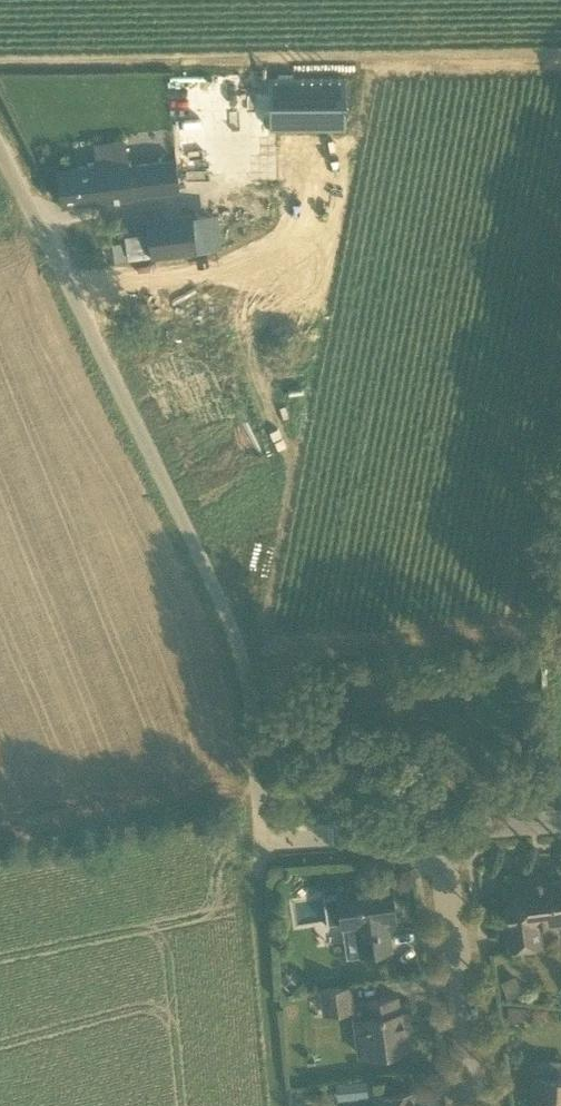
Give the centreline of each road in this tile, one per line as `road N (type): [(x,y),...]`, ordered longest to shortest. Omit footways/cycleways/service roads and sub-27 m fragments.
road 1 (unclassified): [(263,837),(244,675),(223,603),(0,152)]
road 2 (residential): [(479,1105),(435,837)]
road 3 (residential): [(435,837),(263,837)]
road 4 (residential): [(560,830),(435,837)]

